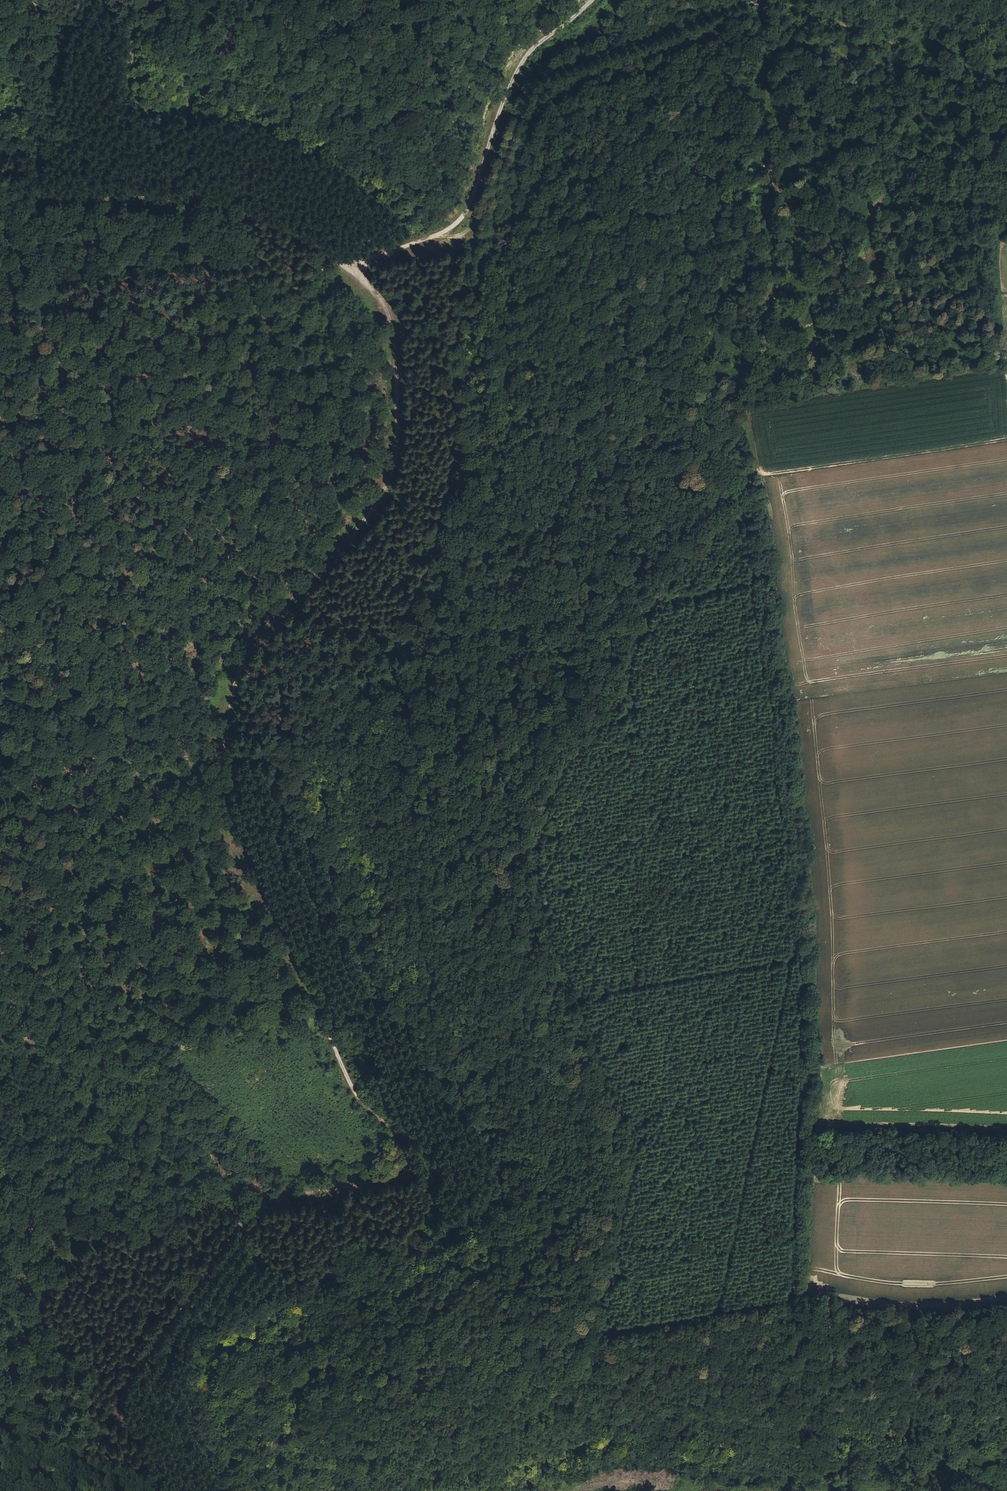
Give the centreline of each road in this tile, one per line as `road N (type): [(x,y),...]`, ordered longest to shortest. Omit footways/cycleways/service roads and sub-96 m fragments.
road 1 (track): [(166,1490),(127,1405),(128,1382),(244,1219),(280,1200),(386,1183),(417,1166),(402,1134),(361,1100),(222,776),(250,647),(360,530),(392,477),(395,340),(375,292),(272,220),(199,187),(130,88),(132,35)]
road 2 (track): [(752,578),(792,953),(716,1305),(126,1394)]
road 3 (track): [(1006,440),(744,475),(752,578),(239,672)]
road 4 (track): [(744,475),(717,406),(757,190),(633,38),(536,81),(515,74)]
road 5 (track): [(329,258),(443,240),(465,222),(526,49),(597,0)]
road 6 (track): [(0,195),(55,203),(210,198)]

